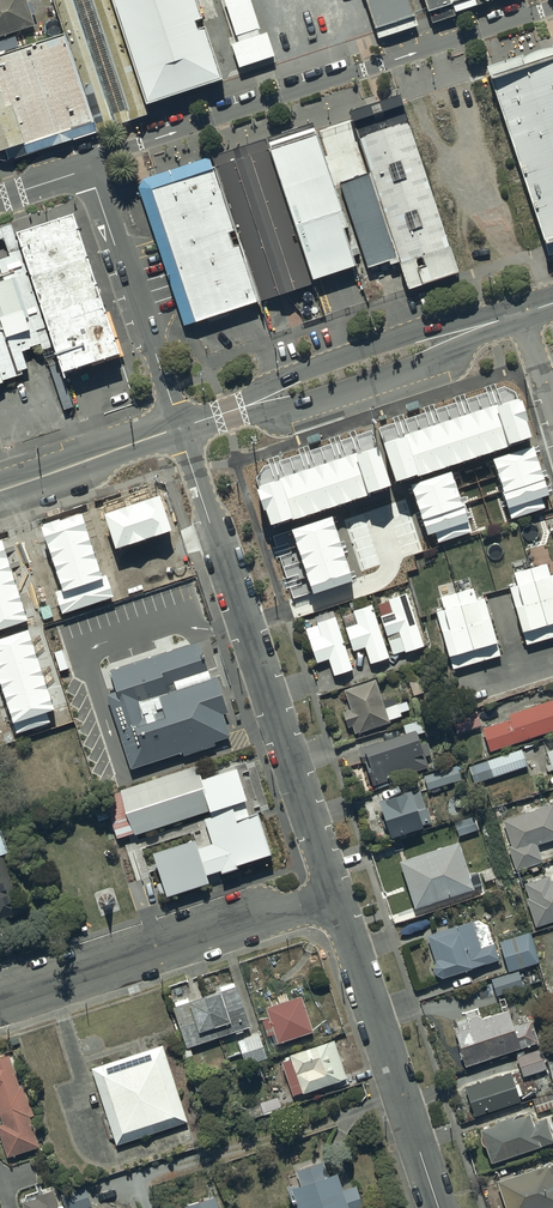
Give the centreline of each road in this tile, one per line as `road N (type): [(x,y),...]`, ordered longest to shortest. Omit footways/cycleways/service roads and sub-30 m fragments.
road 1 (residential): [(90,169),(131,147),(552,7)]
road 2 (residential): [(179,428),(332,890)]
road 3 (residential): [(332,890),(0,999)]
road 4 (residential): [(332,890),(438,1207)]
road 5 (residential): [(90,169),(179,428)]
road 6 (tertiary): [(456,335),(436,359),(298,404),(242,408)]
road 7 (tertiary): [(242,408),(289,378),(413,338),(456,335)]
road 8 (tertiary): [(179,428),(0,490)]

